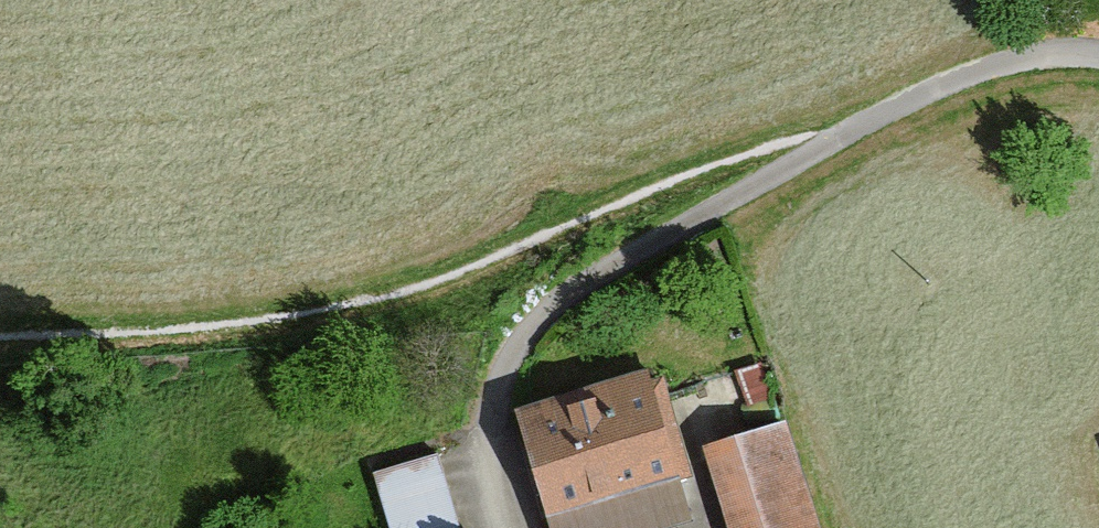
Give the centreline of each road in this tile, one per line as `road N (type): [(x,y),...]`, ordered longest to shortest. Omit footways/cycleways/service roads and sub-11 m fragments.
road 1 (track): [(836,138),(773,145),(679,178),(412,293),(188,322),(0,334)]
road 2 (residential): [(836,138),(603,268),(516,338),(486,458)]
road 3 (residential): [(836,138),(962,79),(1027,59),(1098,52)]

